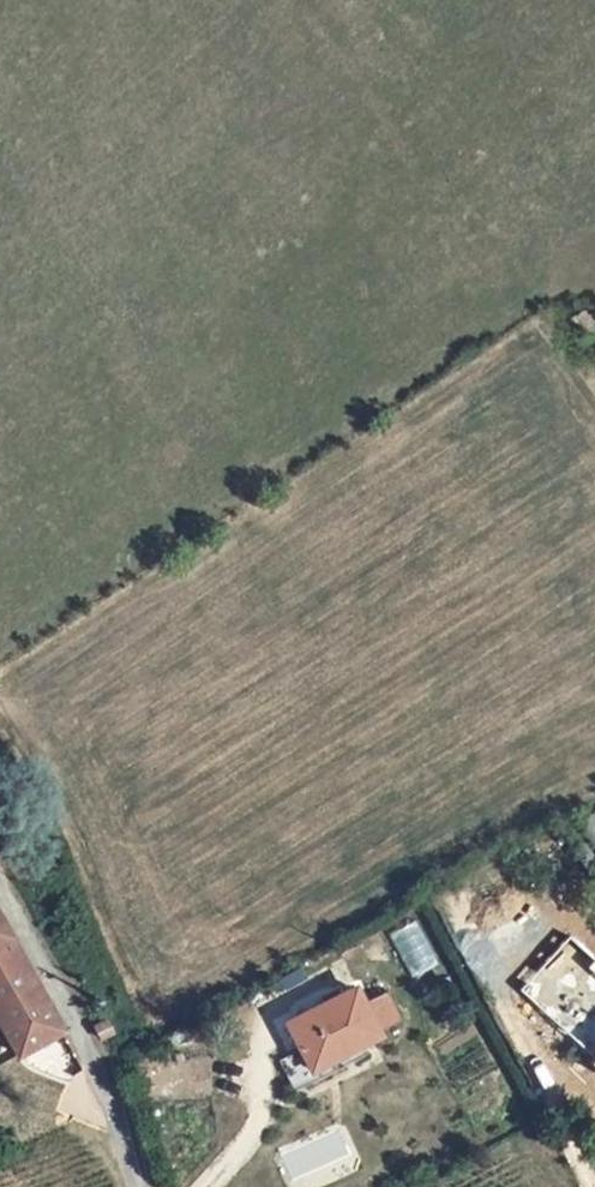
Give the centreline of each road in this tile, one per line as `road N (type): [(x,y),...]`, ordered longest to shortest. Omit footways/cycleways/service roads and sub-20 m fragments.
road 1 (unclassified): [(142,1186),(129,1126),(0,898)]

